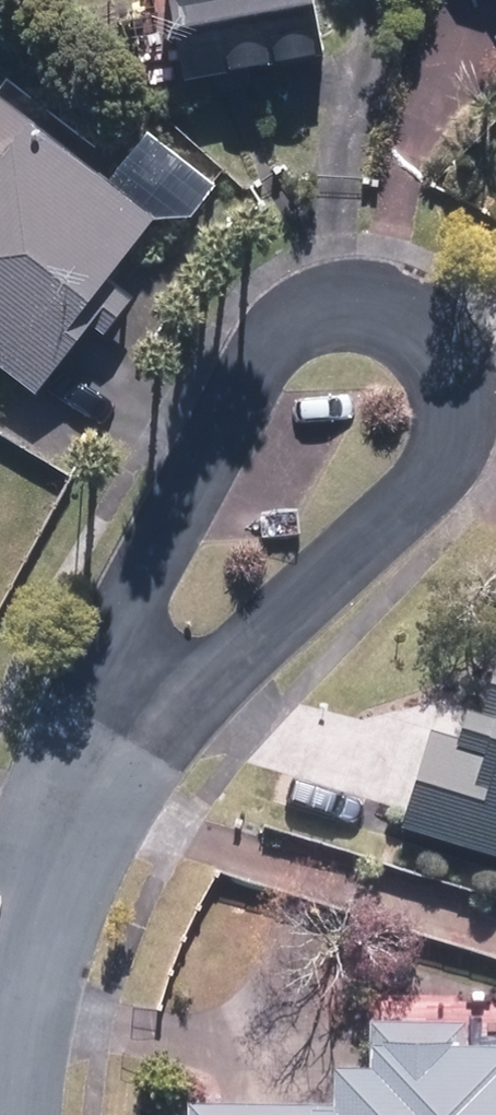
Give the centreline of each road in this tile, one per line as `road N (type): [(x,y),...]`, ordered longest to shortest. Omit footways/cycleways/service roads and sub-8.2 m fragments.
road 1 (residential): [(102,752),(143,580),(254,350),(312,306),(377,304),(427,331),(457,381)]
road 2 (residential): [(457,381),(453,446),(414,507),(247,650),(102,752)]
road 3 (residential): [(4,1114),(16,993),(38,896),(102,752)]

